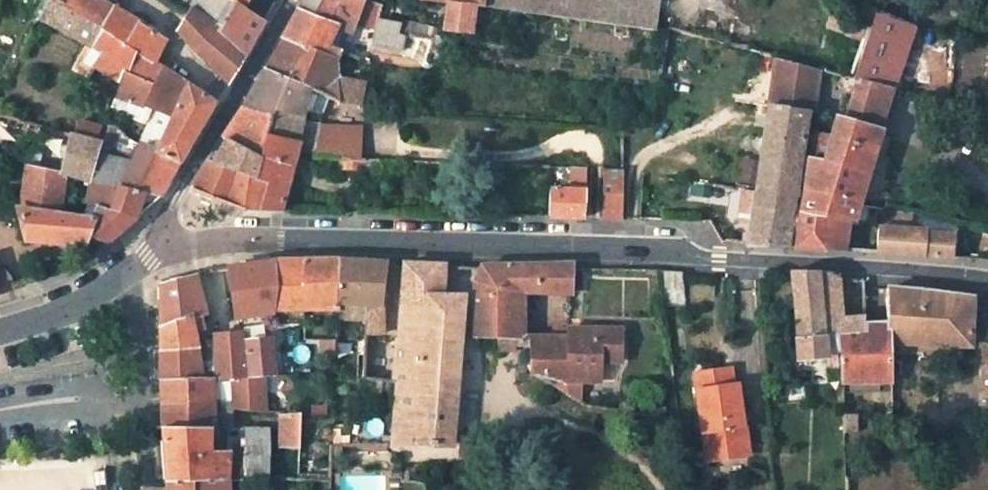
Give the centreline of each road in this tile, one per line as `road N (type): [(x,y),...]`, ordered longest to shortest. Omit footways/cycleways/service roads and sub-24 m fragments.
road 1 (unclassified): [(164,252),(202,242),(288,239),(634,244),(711,260),(987,286)]
road 2 (residential): [(164,252),(169,211),(294,0)]
road 3 (unclassified): [(164,252),(75,309),(0,331)]

